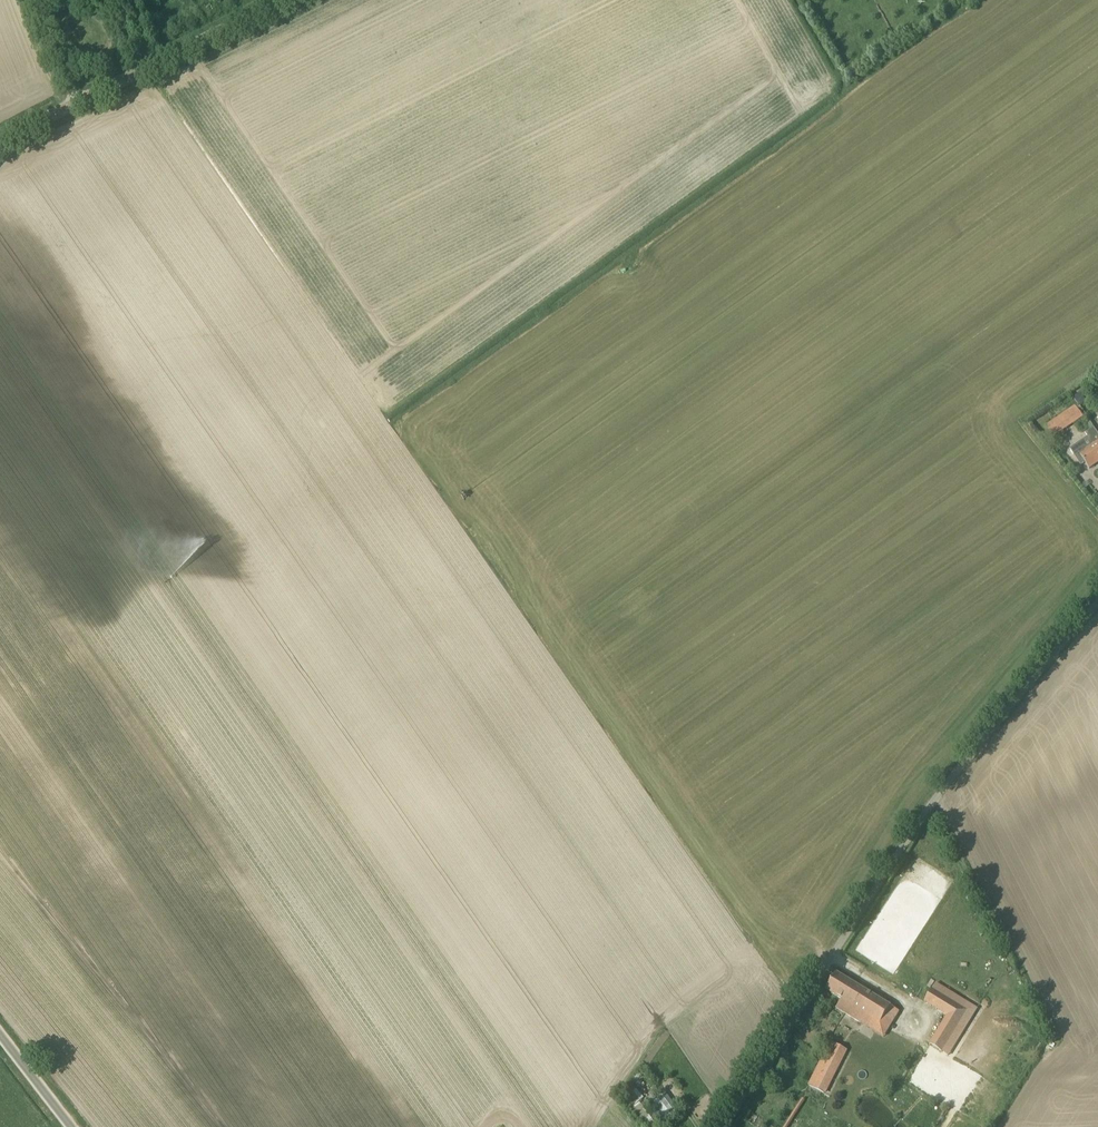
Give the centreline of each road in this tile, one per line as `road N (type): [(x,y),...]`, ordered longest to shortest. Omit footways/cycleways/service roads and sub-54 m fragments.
road 1 (unclassified): [(721,1126),(935,797),(1097,608)]
road 2 (tertiary): [(0,142),(284,0)]
road 3 (unclassified): [(77,1126),(0,1026)]

